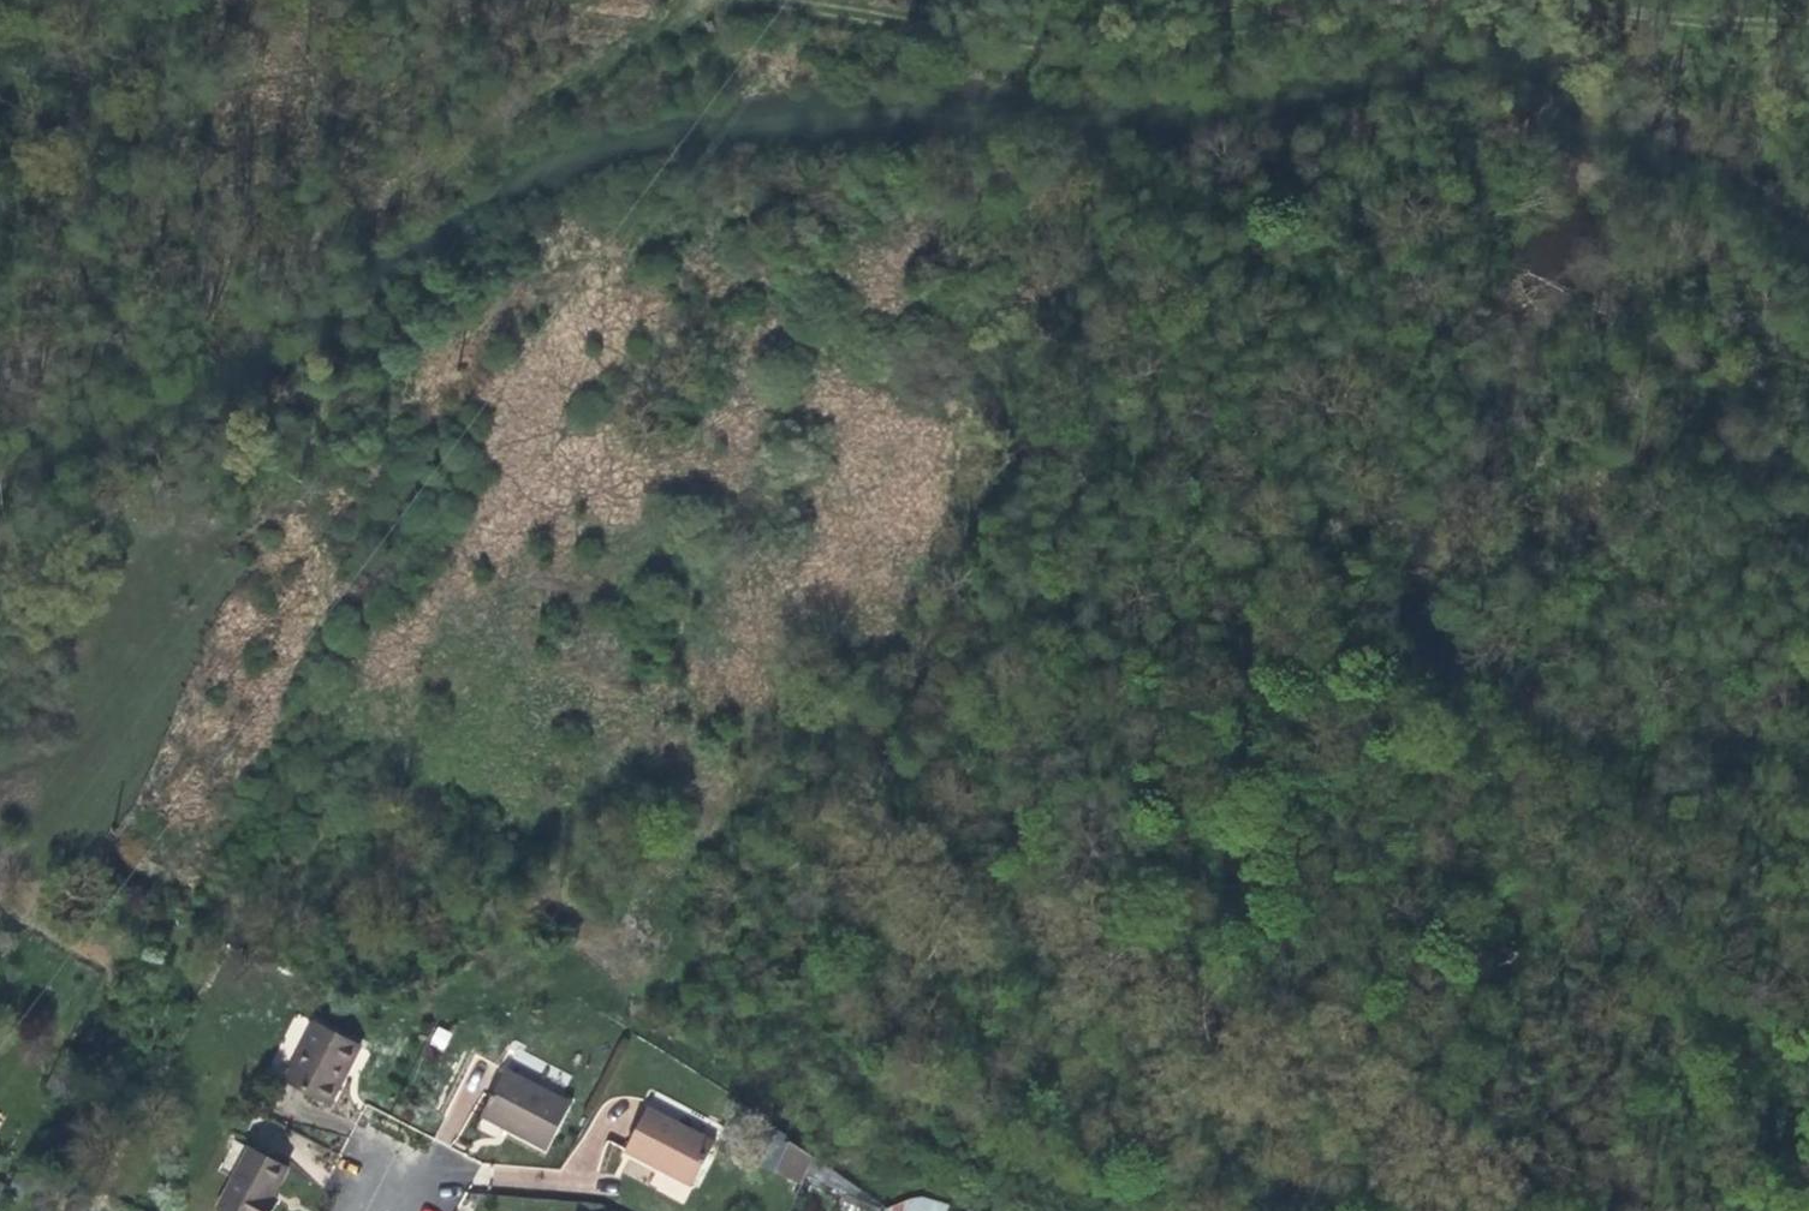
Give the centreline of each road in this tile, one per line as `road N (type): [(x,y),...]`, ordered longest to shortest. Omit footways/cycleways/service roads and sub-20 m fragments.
road 1 (track): [(1808,20),(1595,12),(862,22),(758,0)]

